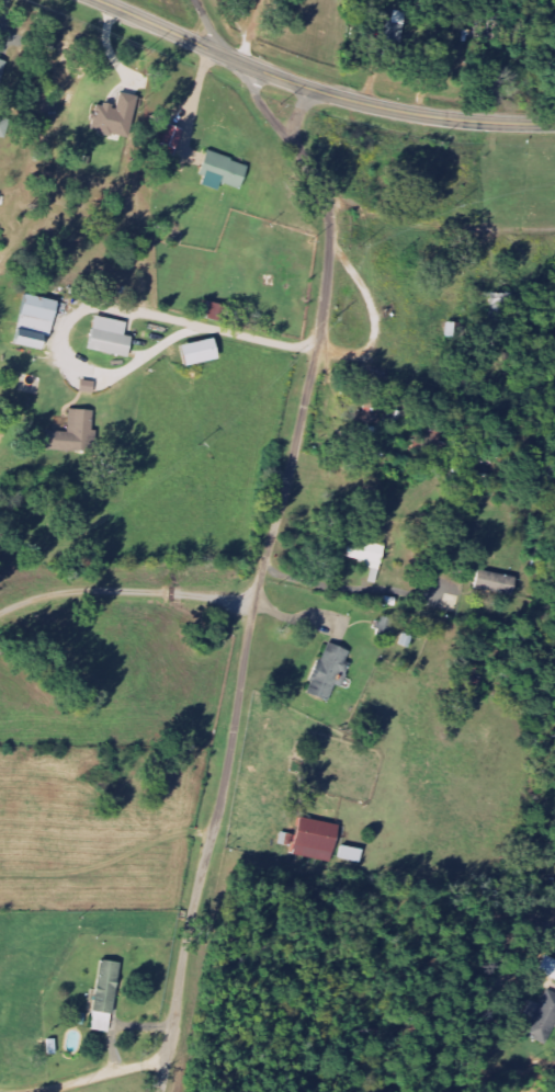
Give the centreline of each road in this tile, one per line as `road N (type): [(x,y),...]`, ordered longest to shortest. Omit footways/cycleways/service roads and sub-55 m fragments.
road 1 (residential): [(158,1091),(225,777),(246,637),(318,350),(331,244),(327,197),(258,98),(252,67)]
road 2 (tertiary): [(99,0),(336,96),(451,120),(554,123)]
road 3 (residential): [(327,197),(435,226),(554,229)]

